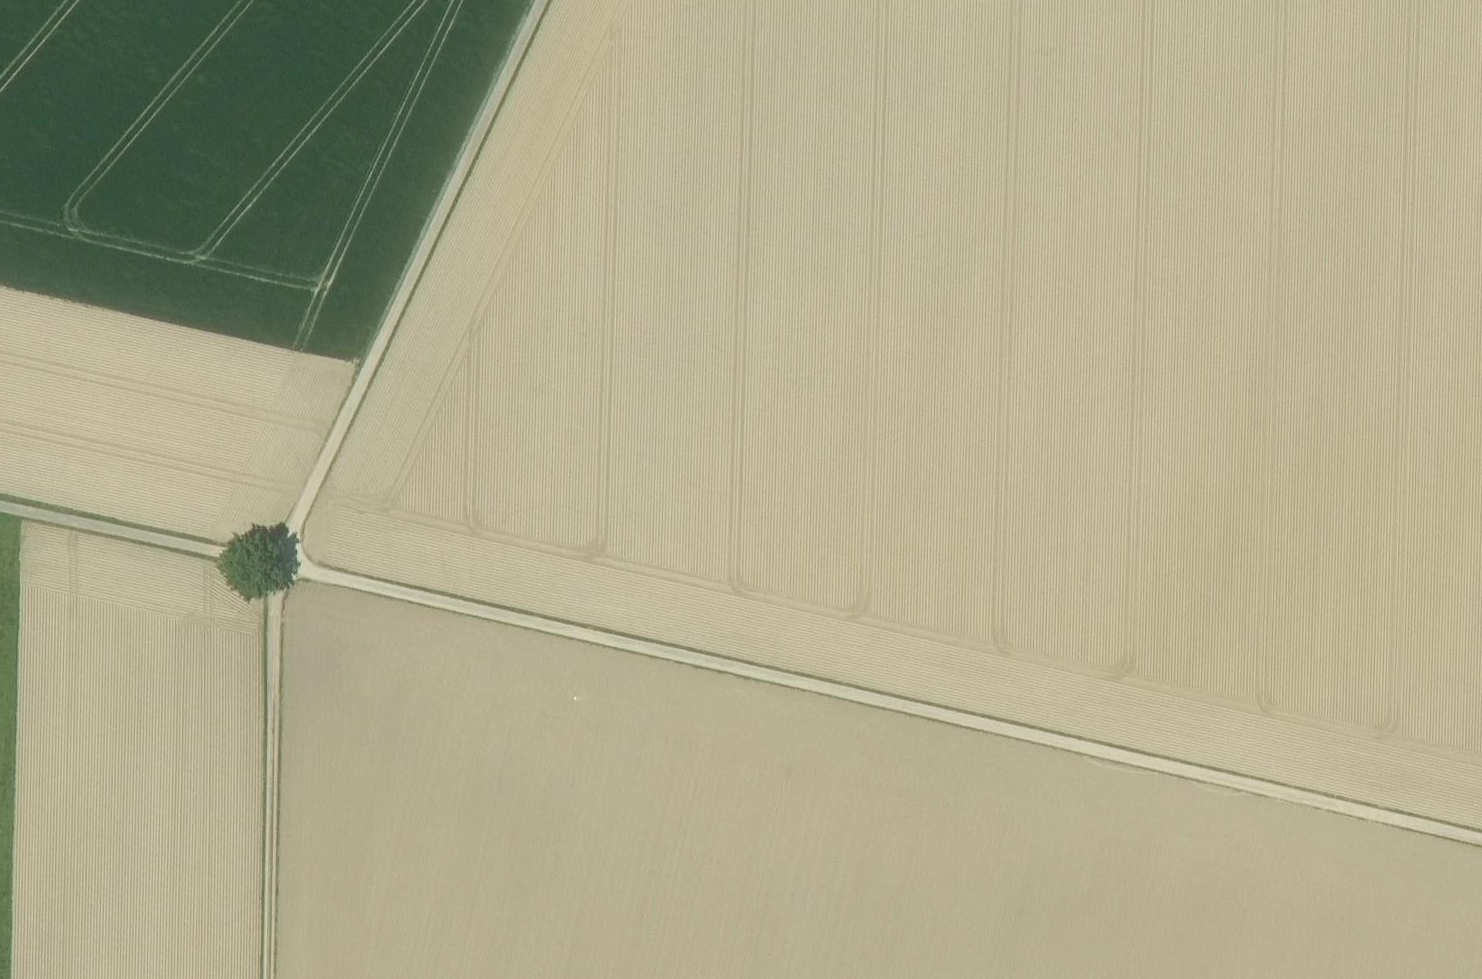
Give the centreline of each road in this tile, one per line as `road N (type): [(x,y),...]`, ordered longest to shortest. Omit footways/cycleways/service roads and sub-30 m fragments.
road 1 (track): [(286,561),(827,701),(1204,788),(1481,839)]
road 2 (track): [(539,0),(286,561)]
road 3 (track): [(281,978),(286,822),(274,692),(286,561)]
road 4 (track): [(0,507),(286,561)]

